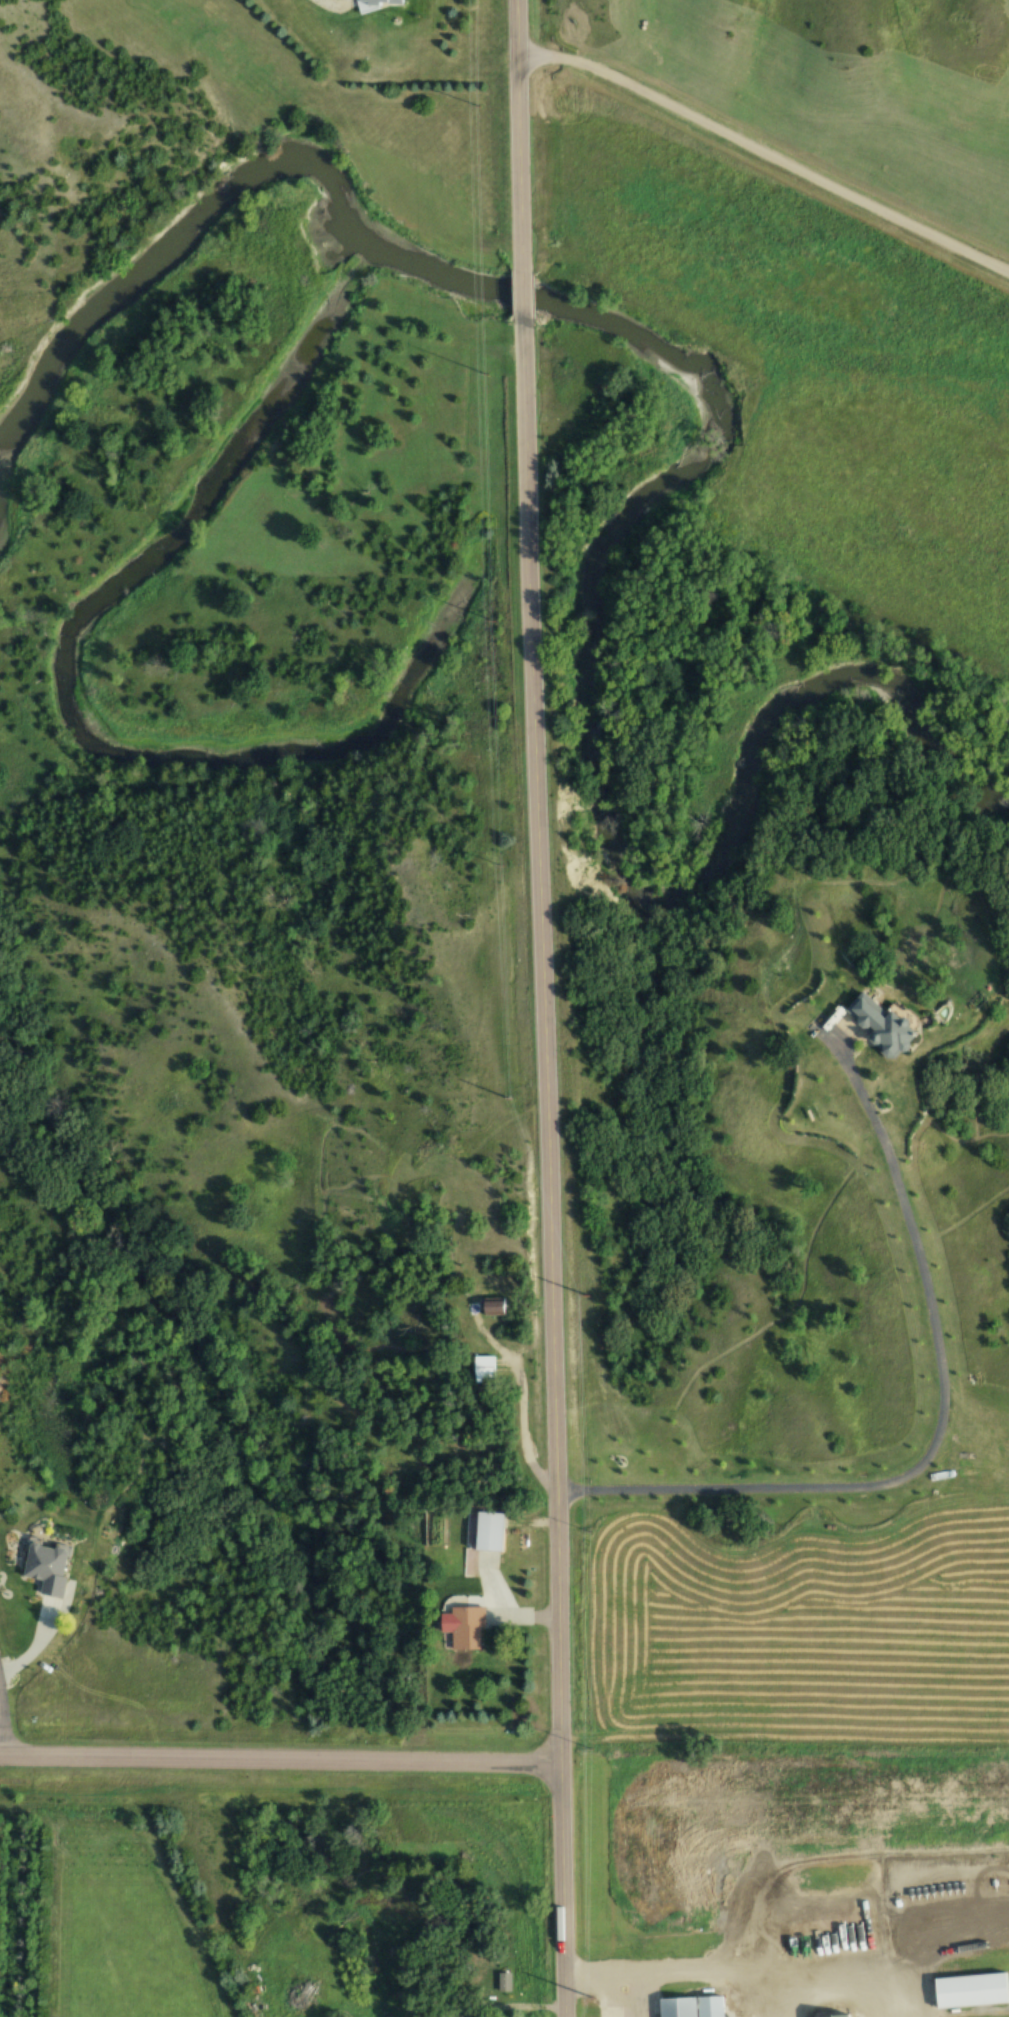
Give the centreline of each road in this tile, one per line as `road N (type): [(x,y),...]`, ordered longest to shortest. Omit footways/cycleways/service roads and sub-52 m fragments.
road 1 (tertiary): [(569,2016),(565,1494),(520,322)]
road 2 (tertiary): [(565,1761),(0,1753)]
road 3 (tertiary): [(517,271),(516,0)]

